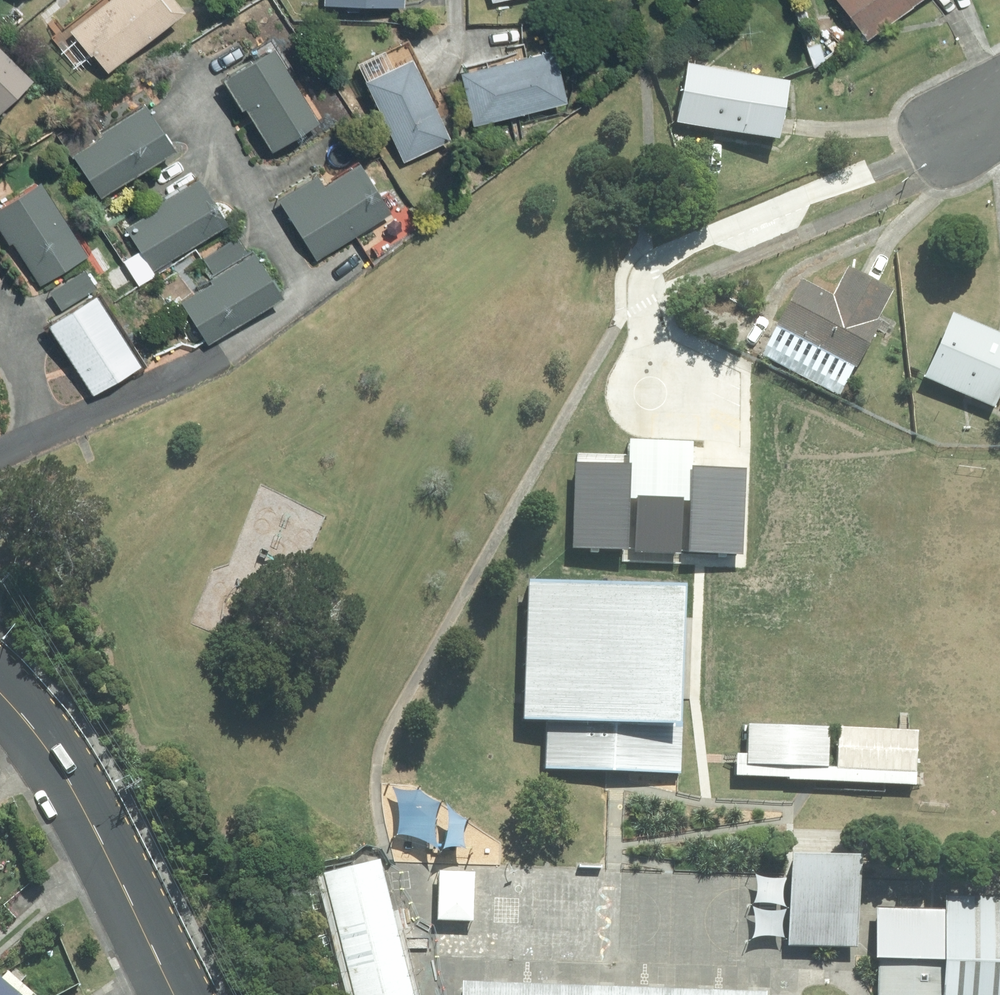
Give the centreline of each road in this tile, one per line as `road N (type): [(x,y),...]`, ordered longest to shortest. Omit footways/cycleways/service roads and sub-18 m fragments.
road 1 (secondary): [(0,689),(81,808),(177,994)]
road 2 (residential): [(19,458),(327,288)]

